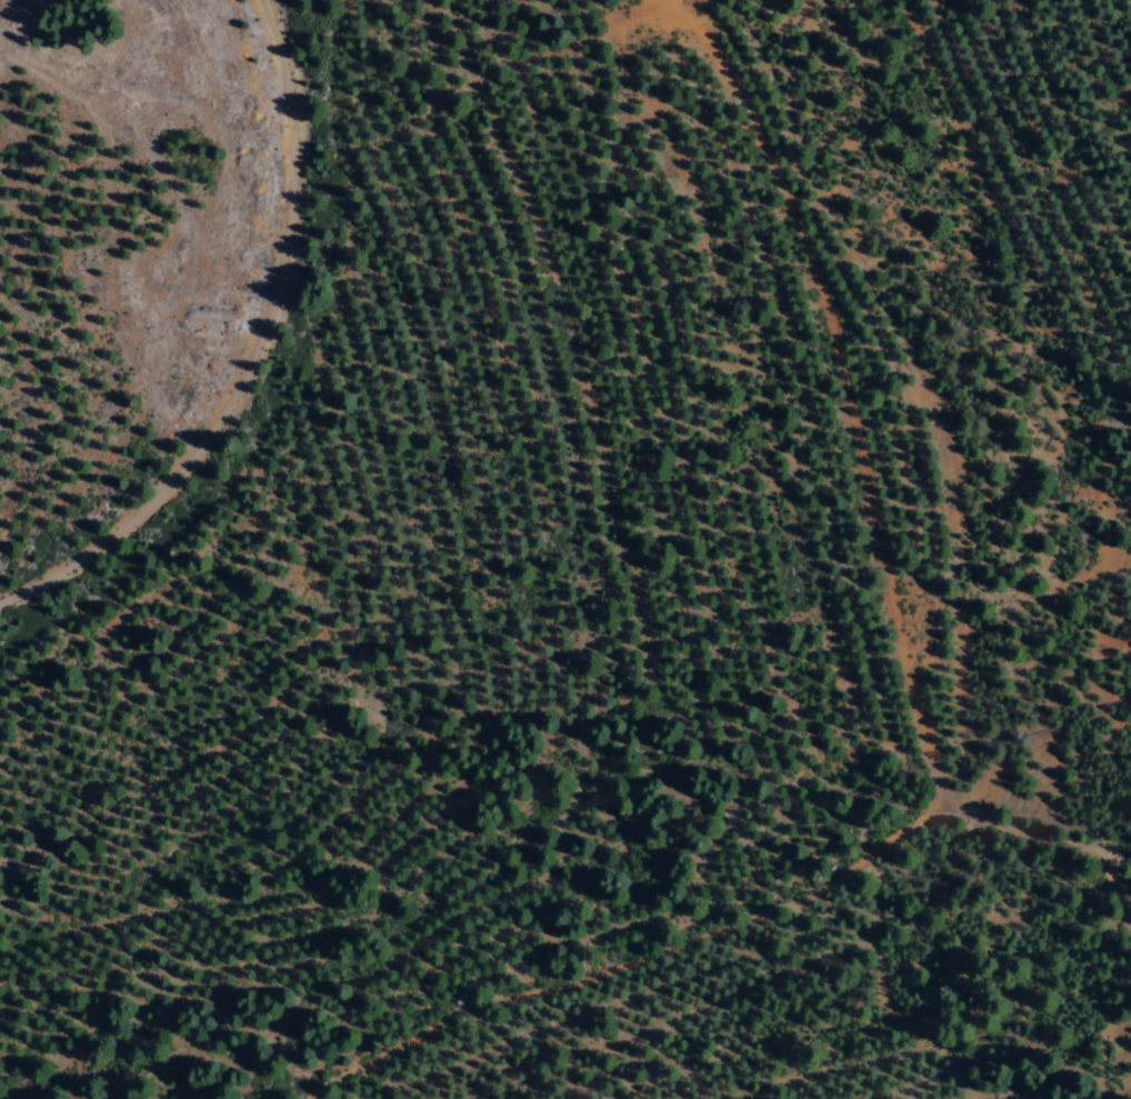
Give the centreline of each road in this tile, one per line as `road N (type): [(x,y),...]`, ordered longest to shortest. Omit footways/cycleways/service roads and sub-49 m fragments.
road 1 (track): [(366,1098),(419,1067),(654,986),(895,849),(1020,830),(1075,842),(1130,898)]

